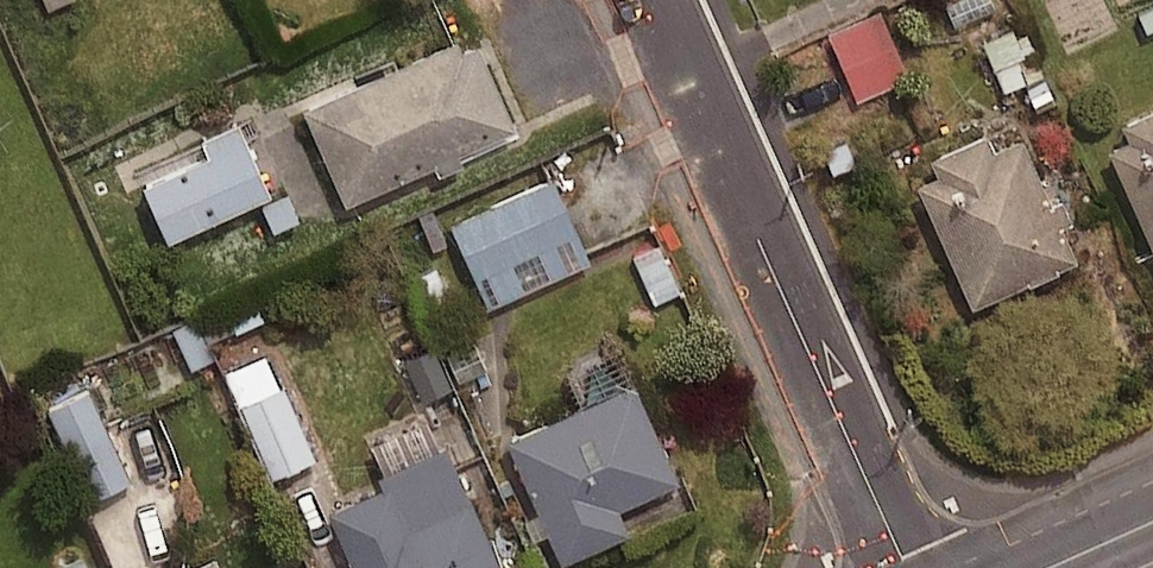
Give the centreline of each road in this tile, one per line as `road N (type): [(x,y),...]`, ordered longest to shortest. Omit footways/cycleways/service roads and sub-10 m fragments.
road 1 (residential): [(907,567),(650,0)]

